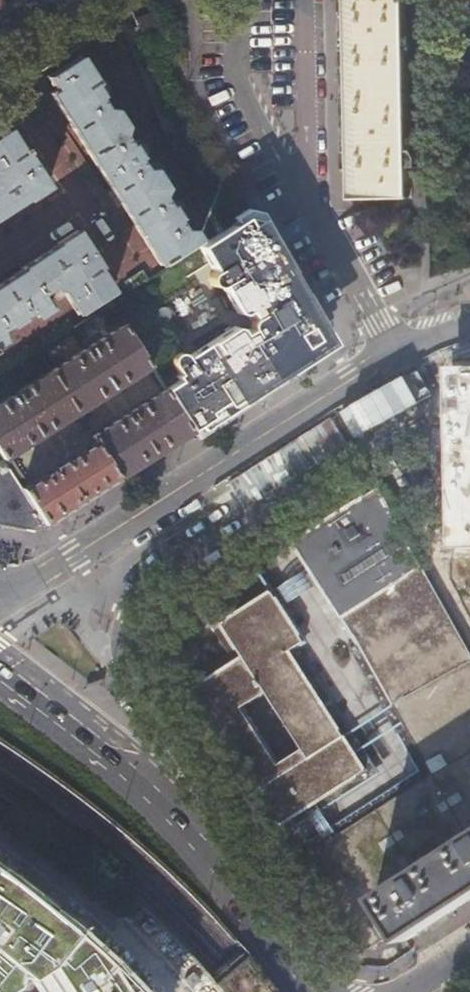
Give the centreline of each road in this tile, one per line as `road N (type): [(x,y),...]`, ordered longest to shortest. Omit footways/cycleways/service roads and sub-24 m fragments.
road 1 (unknown): [(202,830),(199,788),(128,657),(135,598),(156,574),(415,405)]
road 2 (residential): [(394,356),(0,598)]
road 3 (primary): [(317,991),(202,830),(0,669)]
road 4 (residential): [(394,356),(308,199),(309,0)]
road 5 (residential): [(0,824),(127,924),(183,991)]

